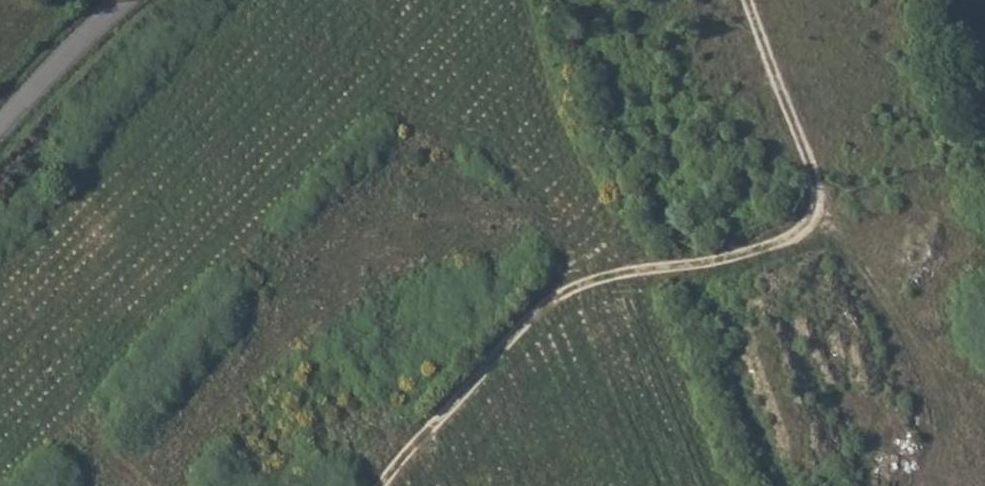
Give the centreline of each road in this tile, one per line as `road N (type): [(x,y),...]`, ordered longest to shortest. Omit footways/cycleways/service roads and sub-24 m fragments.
road 1 (track): [(386,485),(558,282),(594,267),(700,260),(819,213)]
road 2 (track): [(742,0),(927,485)]
road 3 (unclassified): [(0,132),(128,0)]

